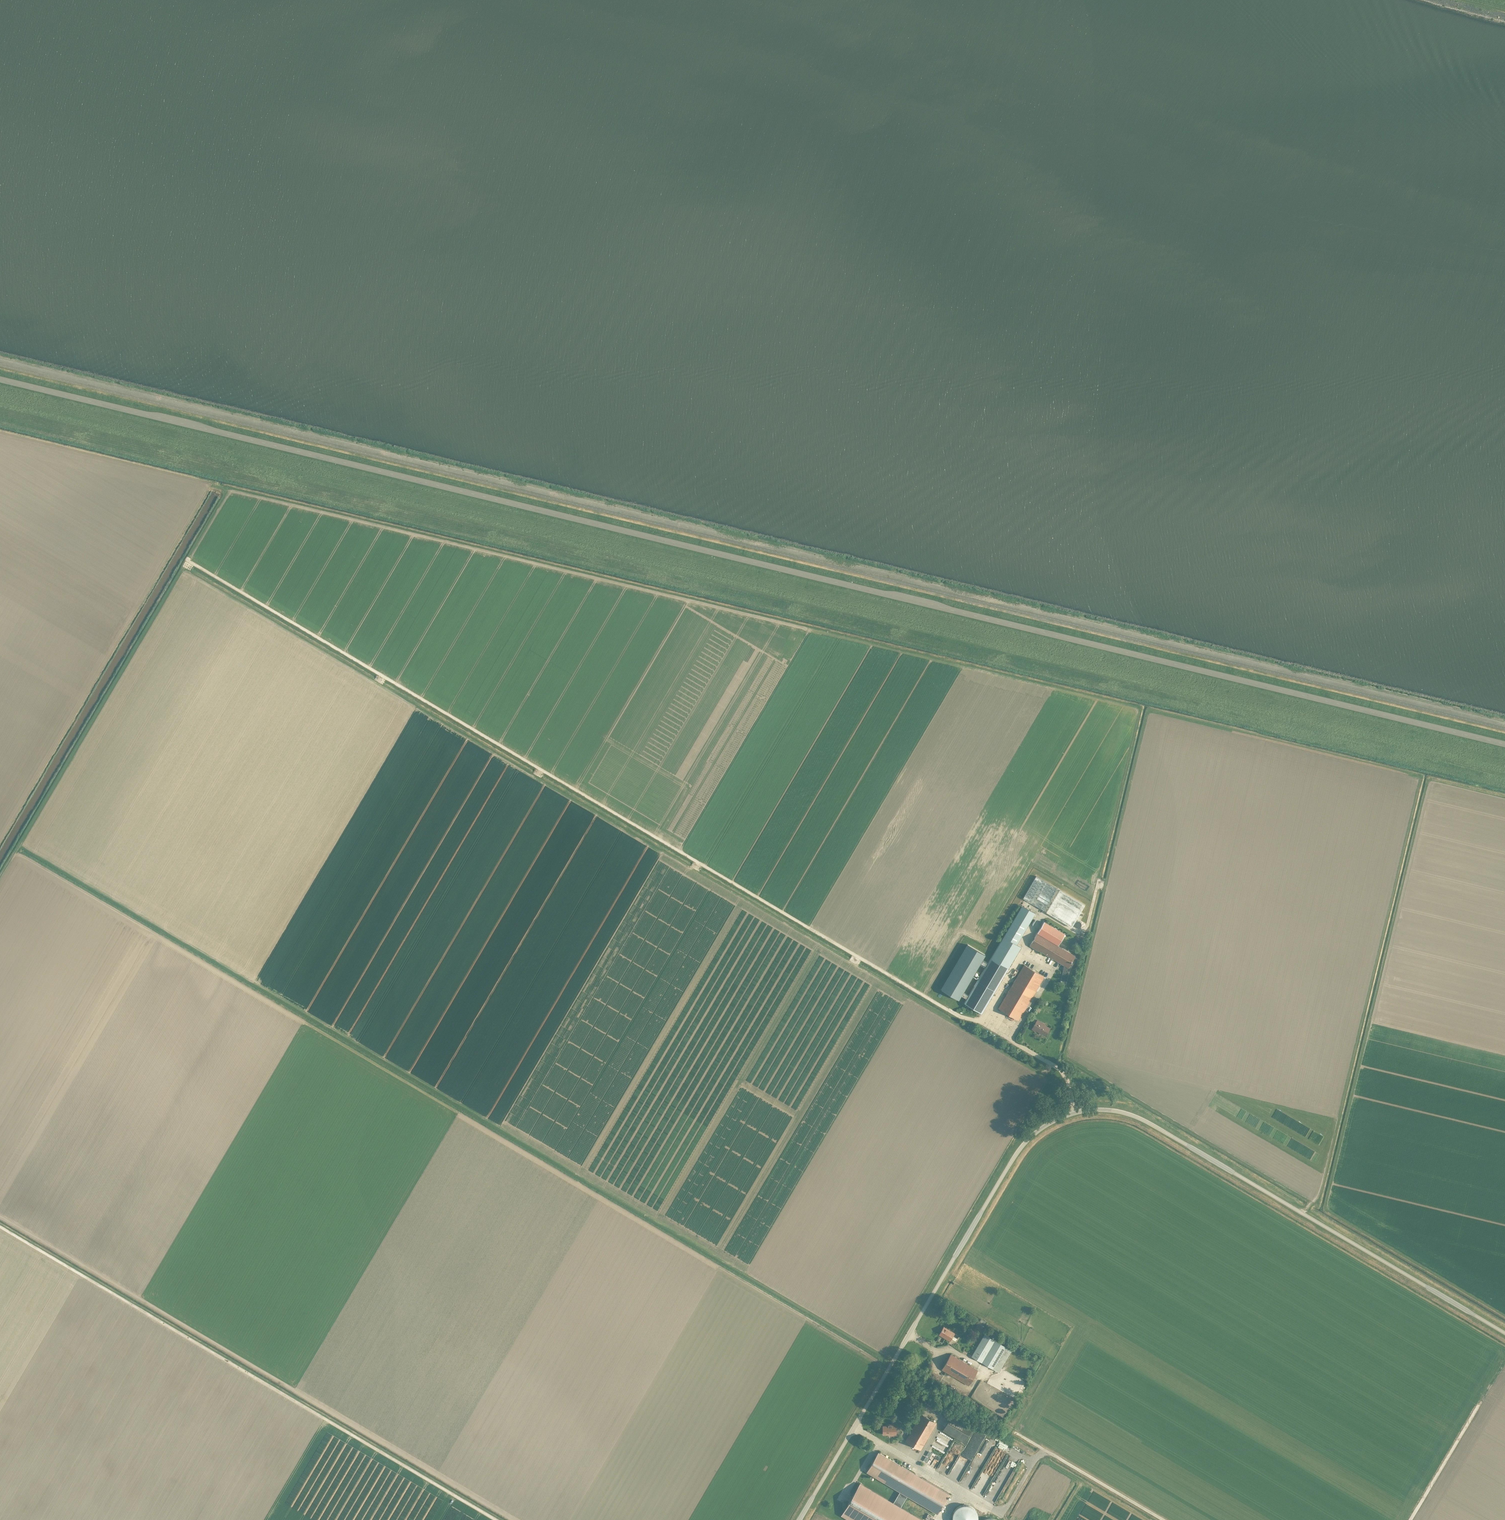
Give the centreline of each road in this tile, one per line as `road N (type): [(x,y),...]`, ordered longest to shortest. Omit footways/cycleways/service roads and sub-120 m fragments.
road 1 (tertiary): [(1504,745),(0,380)]
road 2 (unclassified): [(799,1519),(1016,1153),(1043,1126),(1075,1113),(1138,1118),(1504,1333)]
road 3 (track): [(1013,1431),(1164,1519)]
road 4 (track): [(1478,1405),(1409,1519)]

